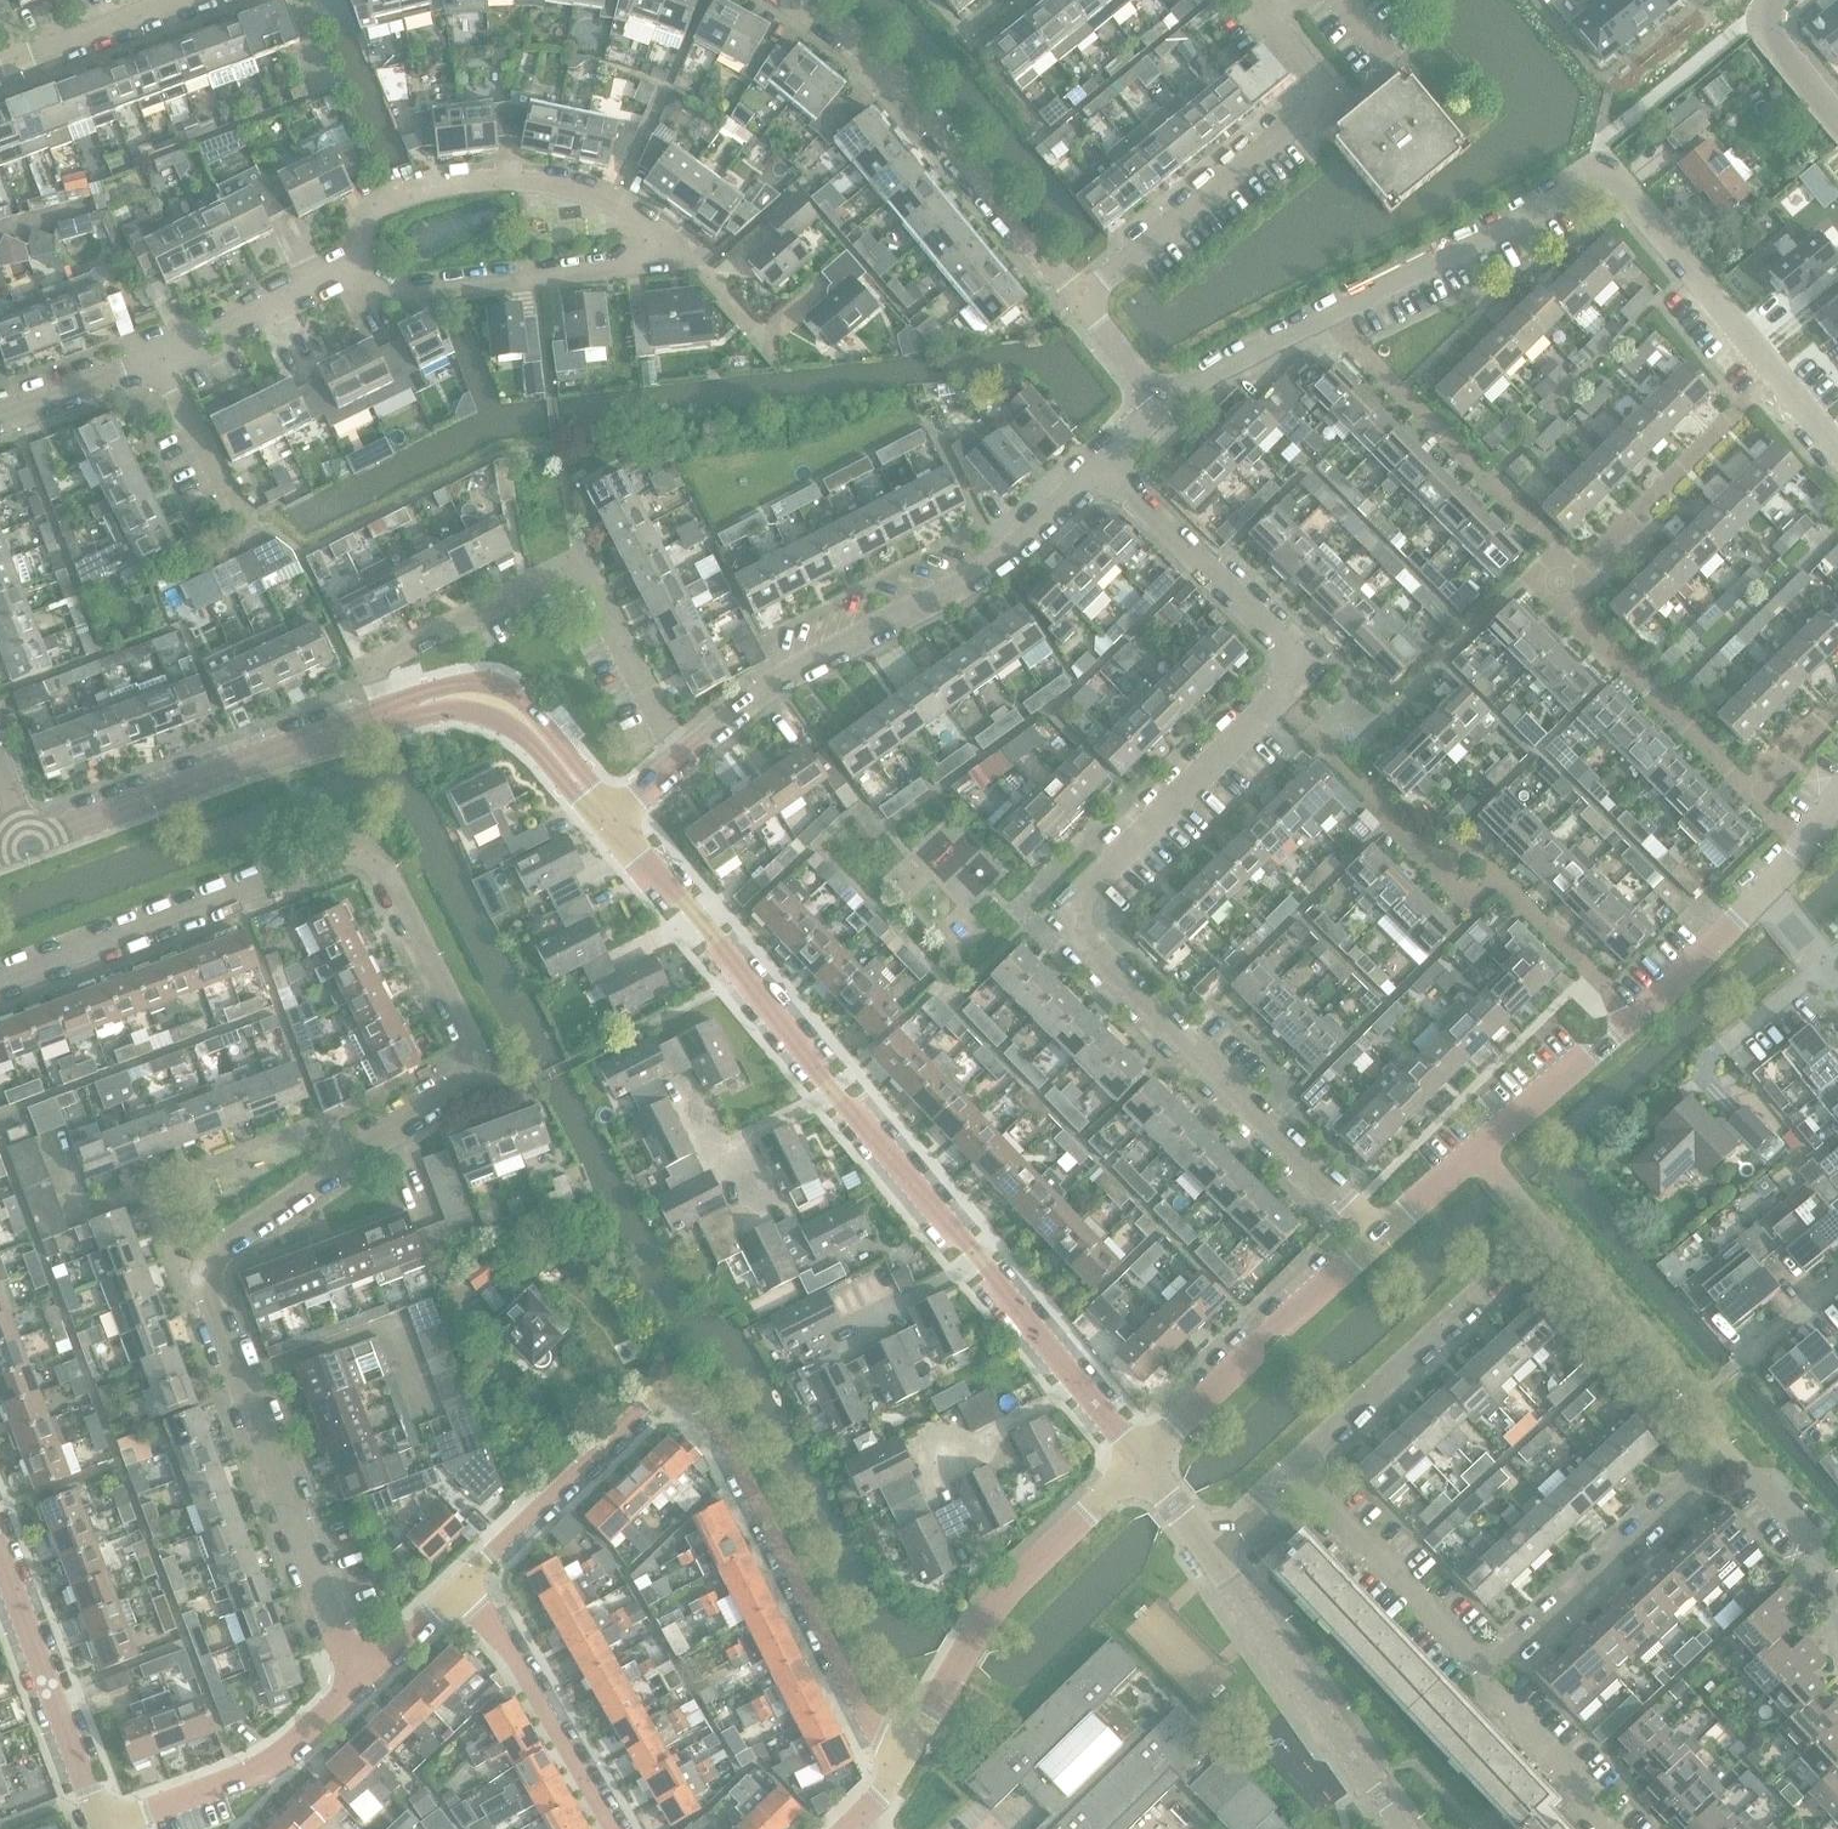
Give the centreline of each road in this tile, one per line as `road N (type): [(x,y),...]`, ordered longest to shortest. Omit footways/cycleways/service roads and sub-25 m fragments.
road 1 (residential): [(358,1681),(198,1286),(211,1252),(450,1093),(469,1071),(468,1044),(388,876),(366,859),(340,859),(0,982)]
road 2 (residential): [(1380,1239),(1065,922),(1314,686),(1101,464)]
road 3 (tertiary): [(1142,1463),(606,821)]
road 4 (residential): [(685,760),(767,694),(991,558),(1101,464)]
road 5 (residential): [(1162,404),(1601,170)]
road 6 (residential): [(685,760),(579,567),(369,671),(385,708)]
road 7 (residential): [(1251,0),(1316,79),(1317,104),(1081,301)]
road 8 (residential): [(895,1763),(868,1724),(706,1407),(686,1390)]
road 9 (residential): [(1081,301),(885,70),(796,0)]
road 10 (residential): [(1725,1452),(1705,1398),(1478,1152)]
road 11 (residential): [(895,1763),(978,1629),(1029,1566),(1142,1463)]
road 12 (residential): [(1478,1152),(1756,901)]
road 13 (residential): [(1837,450),(1601,170)]
road 14 (residential): [(360,259),(361,234),(379,207),(476,180),(566,190),(665,239)]
road 15 (tertiary): [(1401,1828),(1228,1586),(1209,1546)]
road 16 (residential): [(665,239),(625,268),(416,294),(382,286),(360,259)]
road 17 (residential): [(1142,1463),(1380,1239)]
road 18 (residential): [(1489,1677),(1725,1452)]
road 19 (tertiary): [(322,742),(27,847)]
road 20 (residential): [(459,1588),(643,1407),(671,1389),(686,1390)]
road 21 (residential): [(102,1826),(280,1756),(358,1681)]
road 22 (residential): [(102,1826),(0,1549)]
road 23 (tertiary): [(606,821),(589,786),(510,691),(463,683),(385,708)]
road 24 (residential): [(1296,1474),(1504,1279)]
road 25 (residential): [(611,1828),(506,1650),(459,1588)]
road 26 (residential): [(1489,1677),(1296,1474)]
road 27 (tertiary): [(394,727),(478,718),(506,731),(574,801),(606,821)]
road 28 (residential): [(147,368),(360,259)]
road 29 (residential): [(1837,1616),(1827,1565),(1725,1452)]
road 30 (residential): [(1604,135),(1752,11)]
road 31 (residential): [(1590,1828),(1576,1816),(1574,1788),(1489,1677)]
road 32 (residential): [(147,368),(227,522)]
road 33 (residential): [(171,0),(16,61)]
road 34 (residential): [(665,239),(776,356)]
road 35 (residential): [(0,420),(147,368)]
road 36 (residential): [(358,1681),(459,1588)]
road 37 (residential): [(1752,11),(1837,118)]
road 38 (residential): [(1380,1239),(1478,1152)]
road 39 (residential): [(1162,404),(1081,301)]
road 40 (residential): [(1756,901),(1837,798)]
road 41 (residential): [(1819,971),(1725,1048)]

